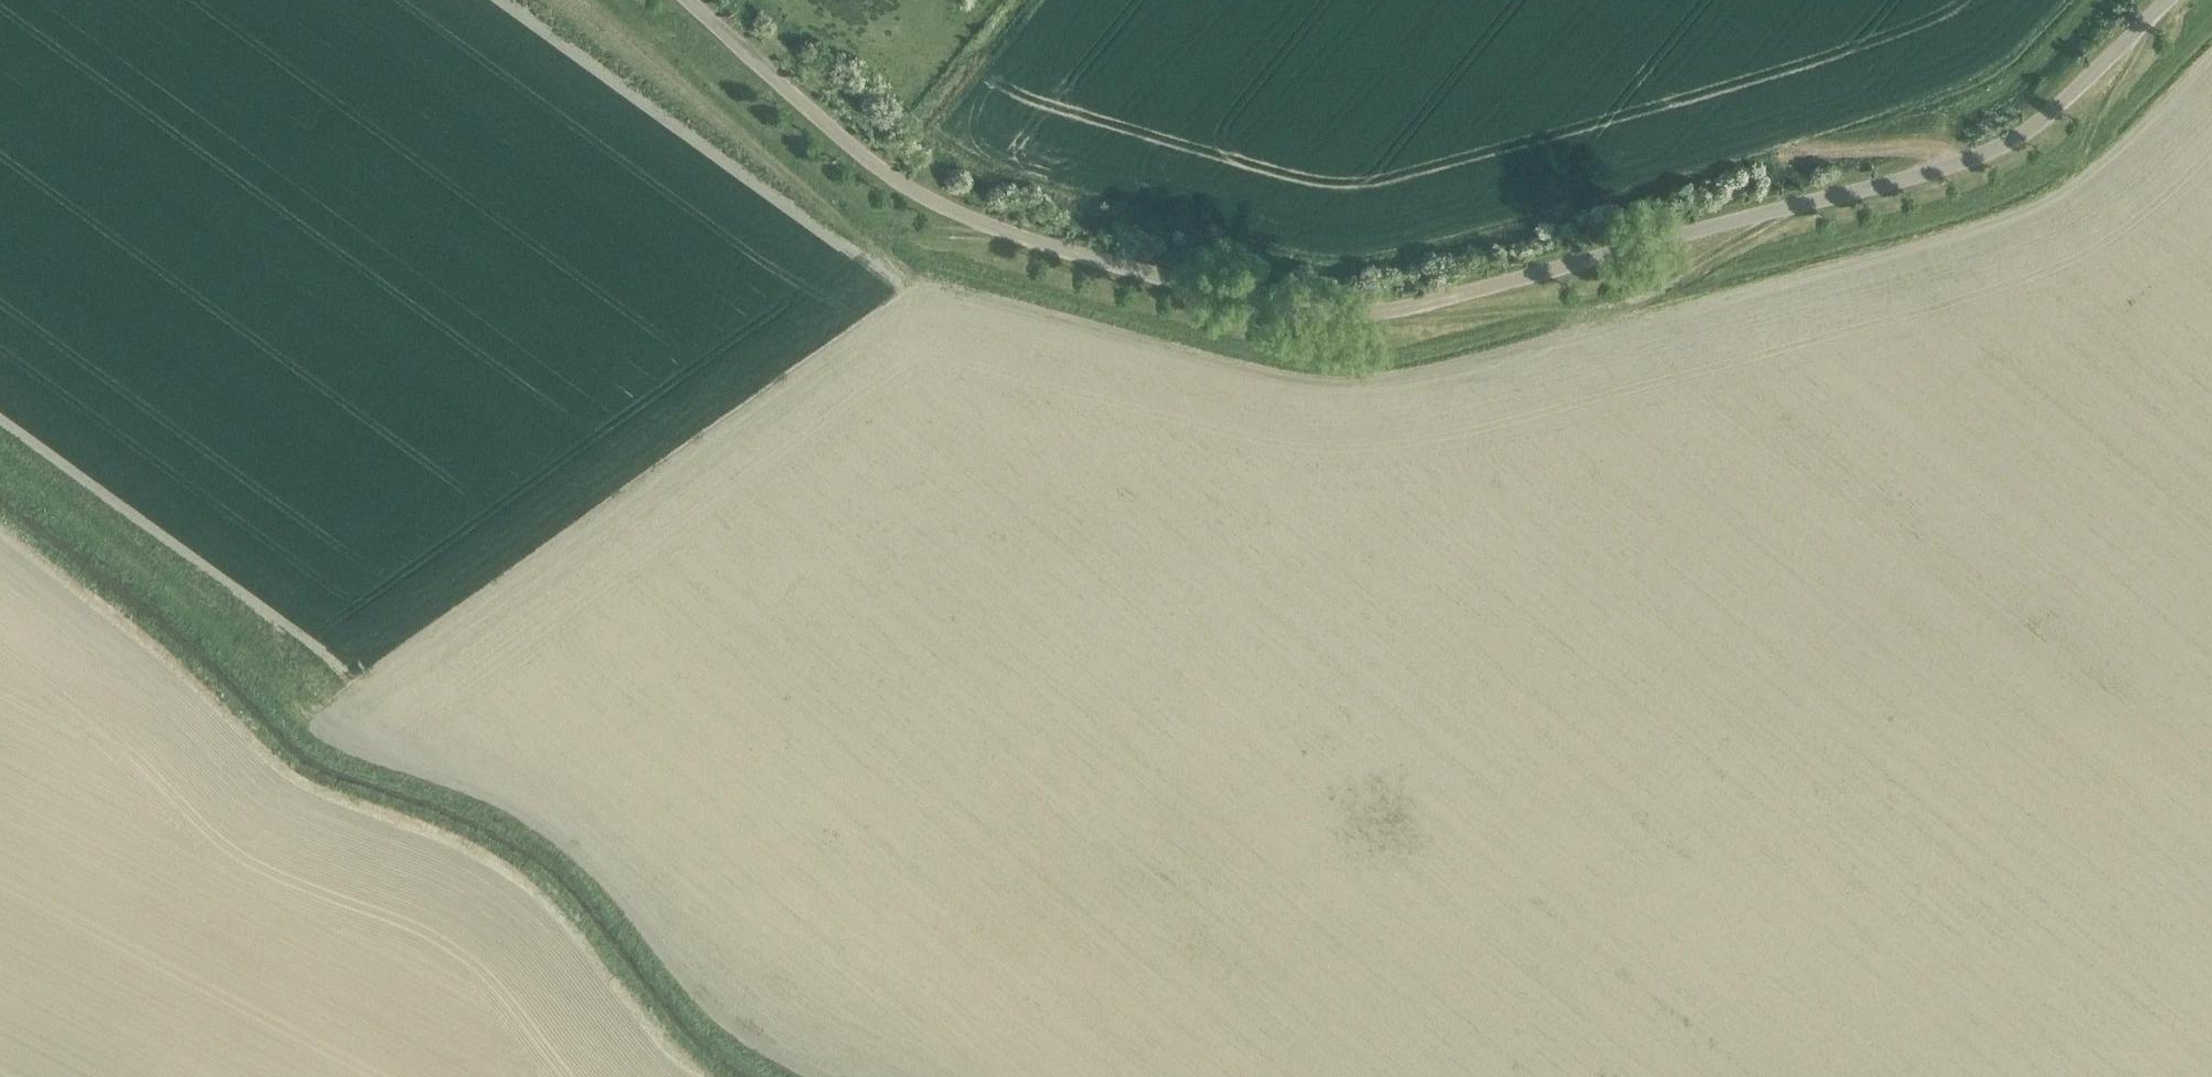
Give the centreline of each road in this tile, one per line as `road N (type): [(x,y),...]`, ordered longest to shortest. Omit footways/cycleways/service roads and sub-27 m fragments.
road 1 (track): [(692,0),(886,171),(965,216),(1247,300),(1346,314),(2004,148),(2051,116),(2168,0)]

